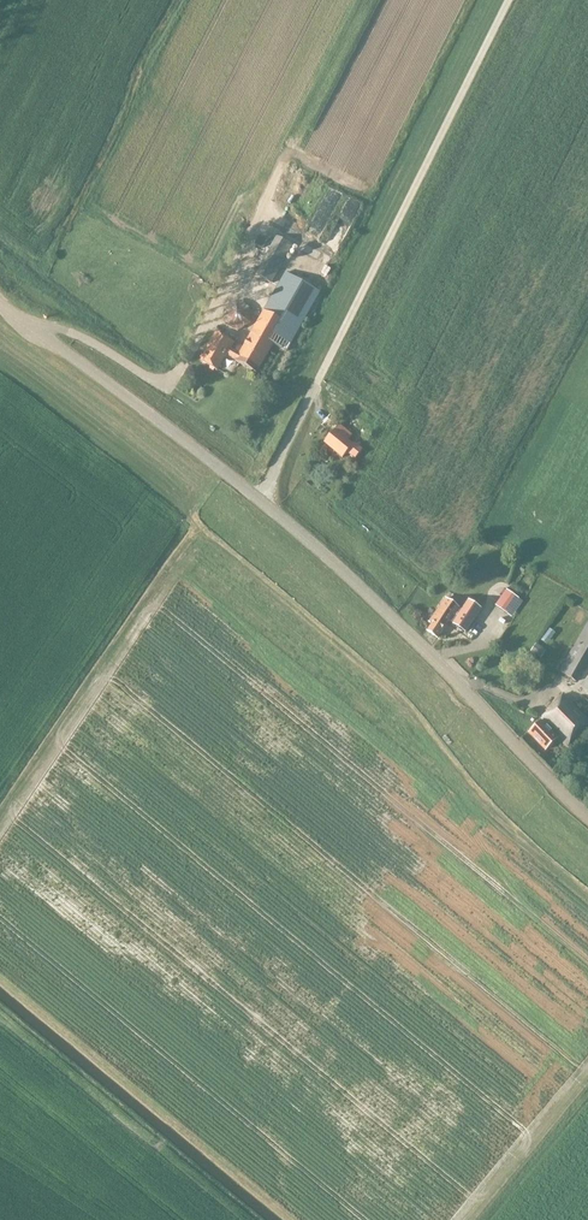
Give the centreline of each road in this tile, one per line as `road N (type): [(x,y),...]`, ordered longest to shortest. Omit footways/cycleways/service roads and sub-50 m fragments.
road 1 (tertiary): [(587,818),(318,549),(0,304)]
road 2 (track): [(587,1074),(466,1219)]

